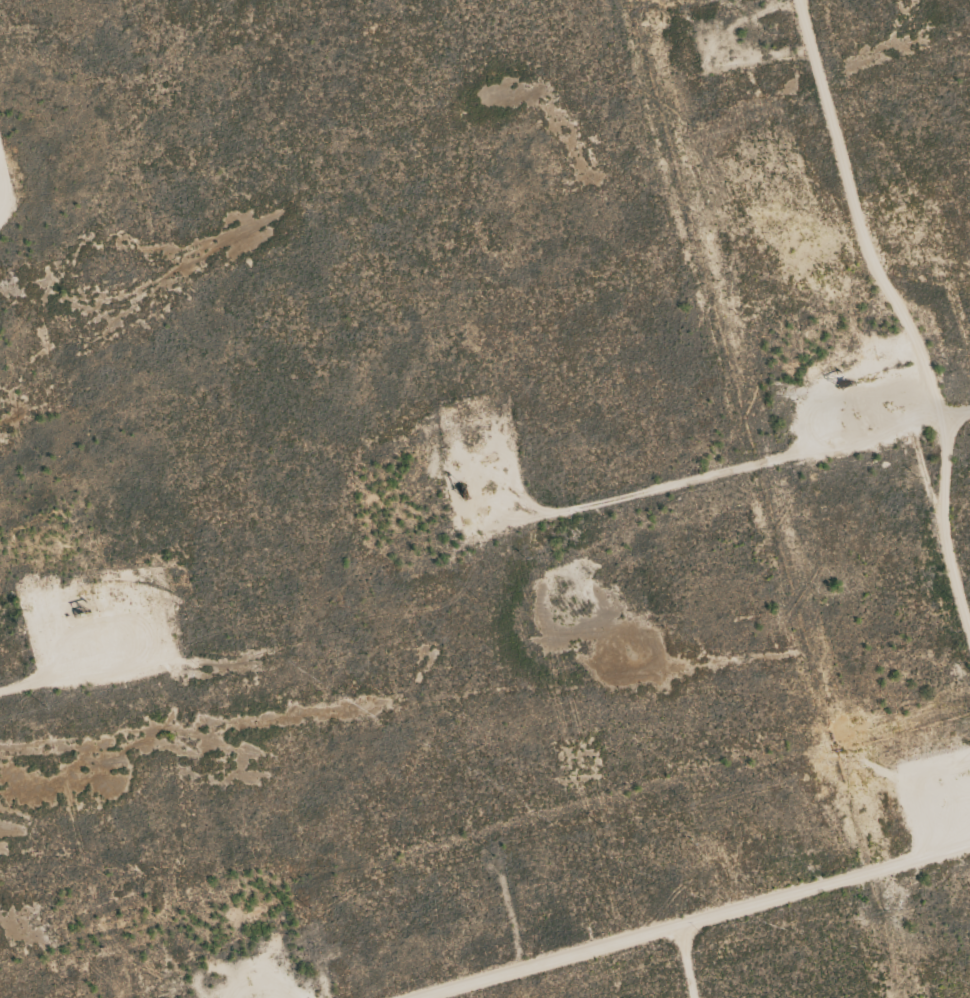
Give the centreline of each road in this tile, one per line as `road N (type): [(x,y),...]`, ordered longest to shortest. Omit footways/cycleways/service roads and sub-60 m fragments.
road 1 (track): [(969,634),(940,533),(950,446),(930,368),(908,310),(863,249),(797,0)]
road 2 (track): [(969,839),(406,997)]

